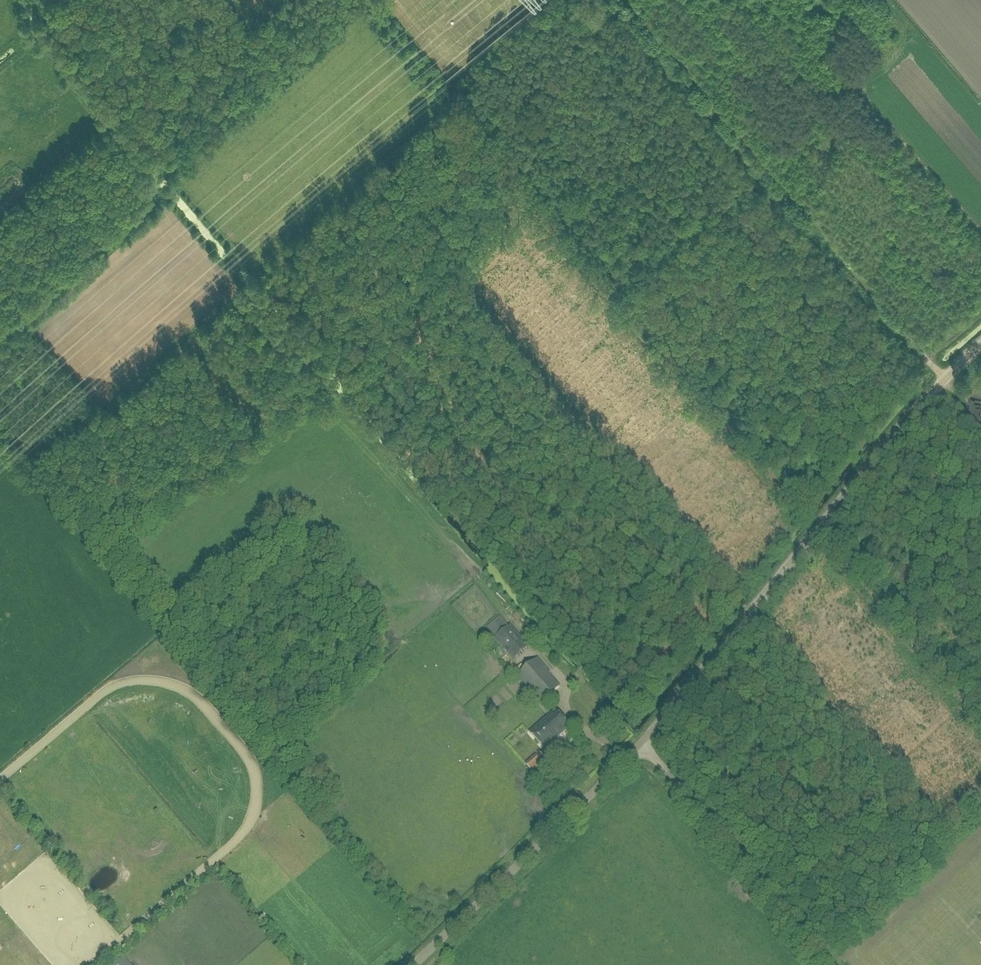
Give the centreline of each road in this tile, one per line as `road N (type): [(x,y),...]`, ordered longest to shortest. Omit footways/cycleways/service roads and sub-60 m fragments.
road 1 (unclassified): [(641,743),(943,373),(980,342)]
road 2 (track): [(943,373),(626,0)]
road 3 (track): [(546,215),(833,544)]
road 4 (unclassified): [(415,964),(641,743)]
road 5 (unclassified): [(831,964),(641,743)]
road 6 (track): [(365,0),(546,215)]
road 7 (track): [(833,544),(980,718)]

